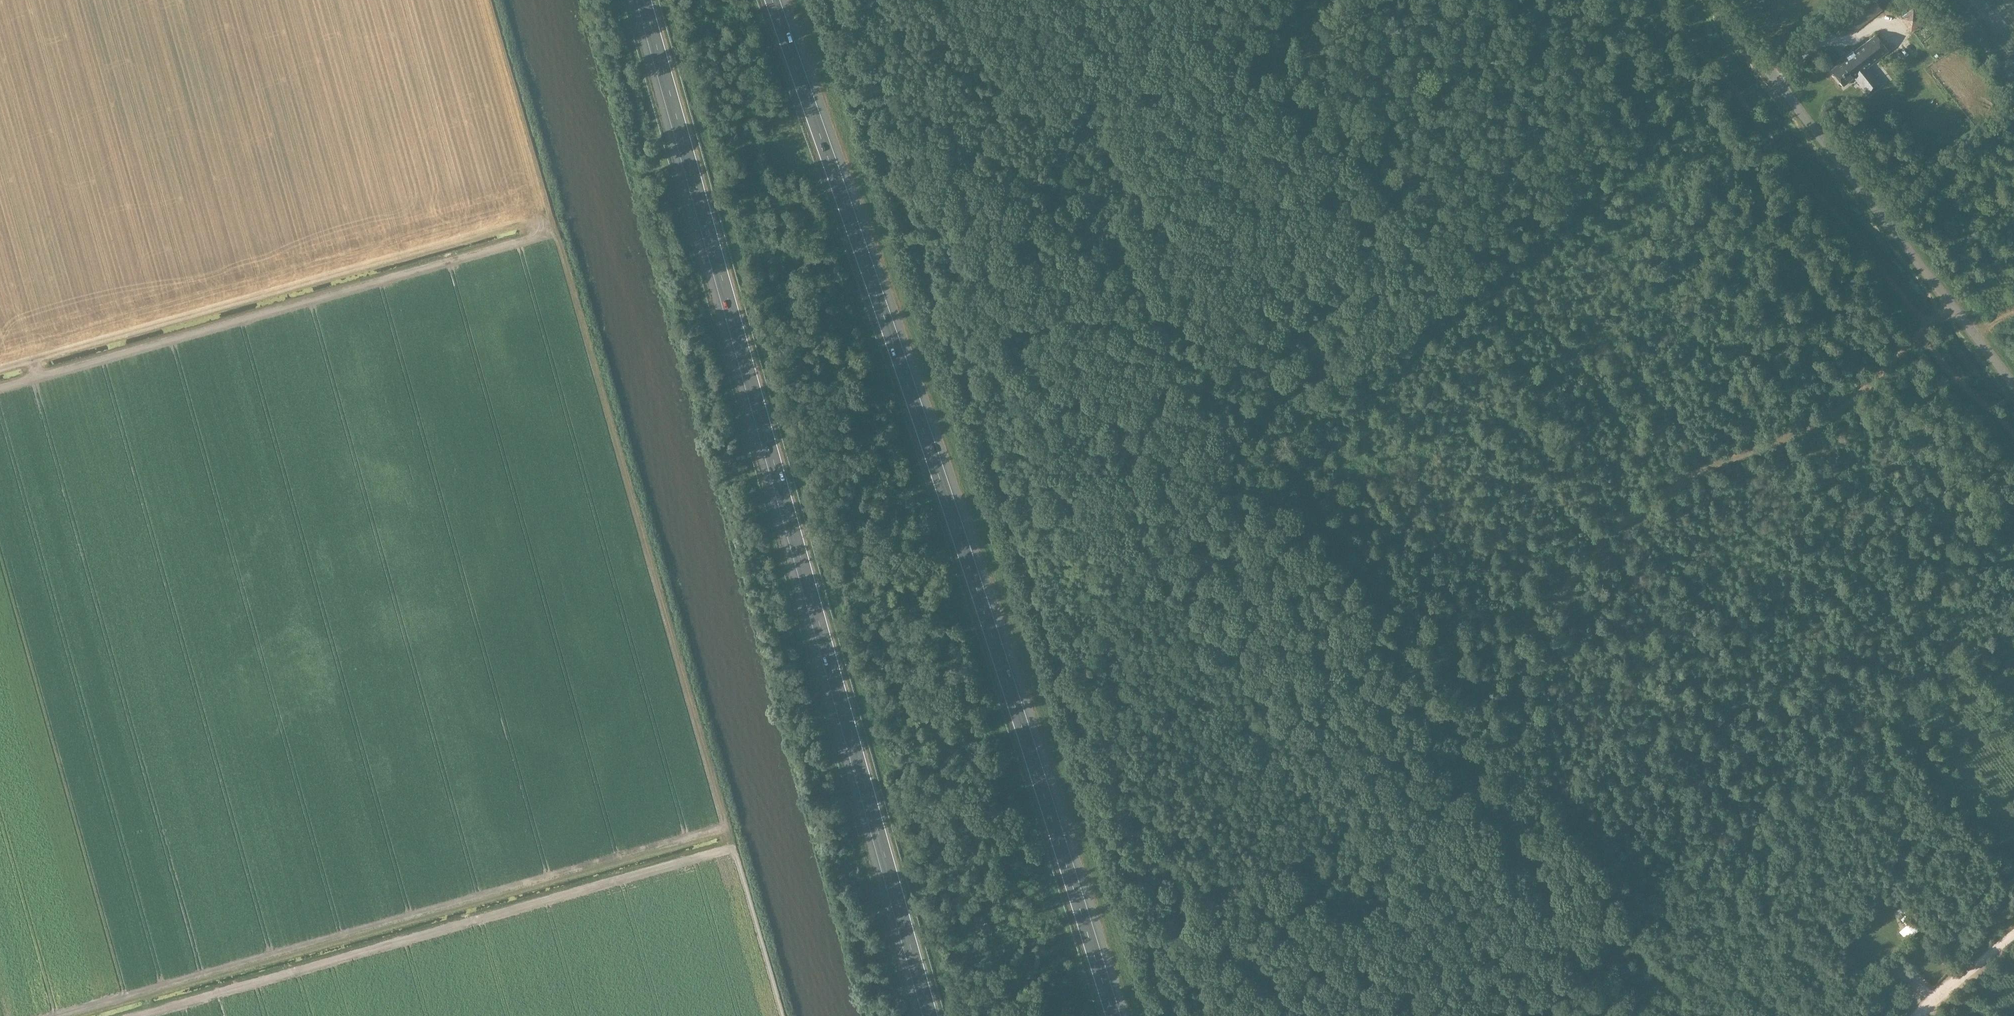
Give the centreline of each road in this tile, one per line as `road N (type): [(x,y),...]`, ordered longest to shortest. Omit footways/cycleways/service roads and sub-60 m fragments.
road 1 (track): [(871,104),(951,123),(1028,168),(1093,226),(1202,353),(1277,450),(1431,689),(1496,801),(1596,1015)]
road 2 (motorway): [(1113,1015),(976,586),(773,0)]
road 3 (motorway): [(644,0),(930,1015)]
road 4 (track): [(1174,1015),(1036,578),(844,24)]
road 5 (track): [(1952,307),(1826,416),(1693,474),(1611,534),(1561,589),(1516,680),(1479,730),(1377,817),(1329,845),(1142,904)]
road 6 (track): [(0,384),(532,232)]
road 7 (unclassified): [(2013,386),(1713,0)]
road 8 (track): [(1321,0),(1068,200)]
road 9 (track): [(1916,1015),(2013,934)]

